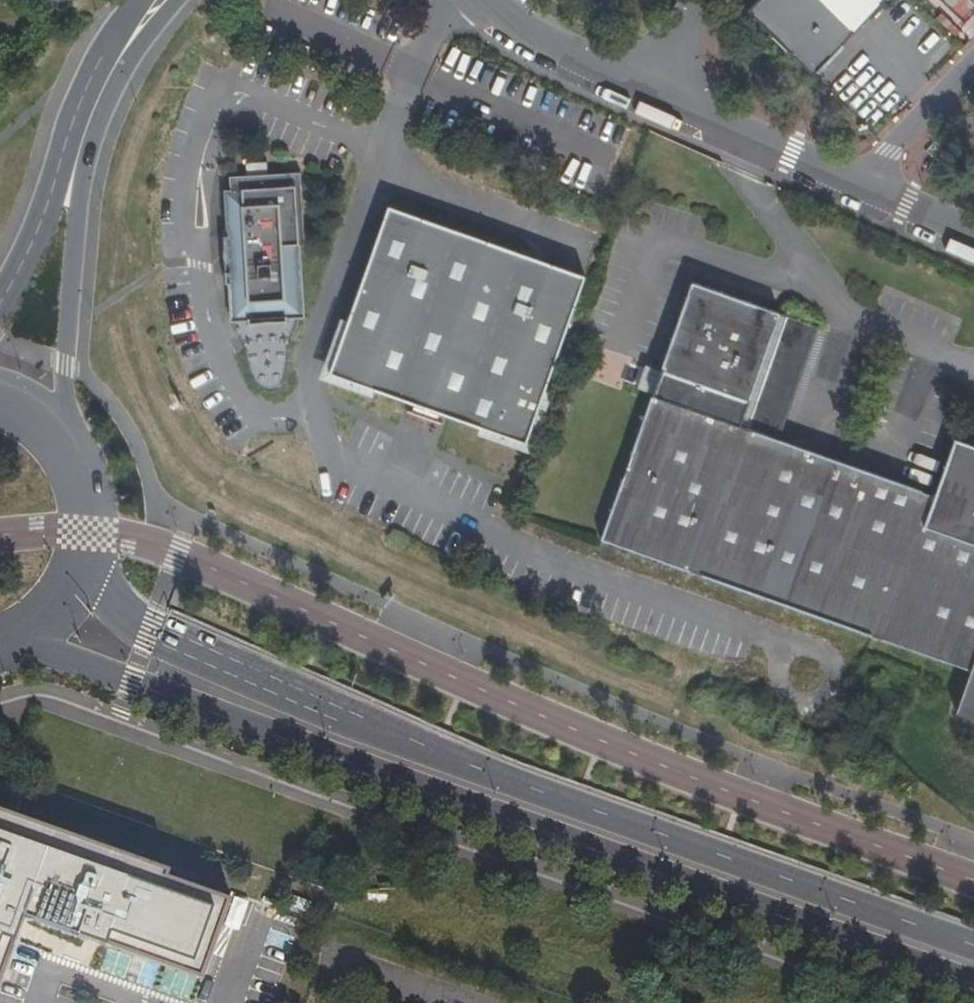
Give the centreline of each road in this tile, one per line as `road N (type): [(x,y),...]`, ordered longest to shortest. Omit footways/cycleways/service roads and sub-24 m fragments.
road 1 (primary): [(29,638),(133,683),(973,986)]
road 2 (primary): [(973,945),(615,820),(274,686),(150,630),(104,590),(89,558)]
road 3 (tertiary): [(62,435),(87,162),(119,79),(178,0)]
road 4 (tertiary): [(140,0),(91,75),(38,231),(0,301)]
road 5 (unclassified): [(652,95),(870,194)]
road 6 (unclassified): [(496,0),(572,57),(652,95)]
road 7 (unclassified): [(870,194),(889,150),(973,56)]
road 8 (primary): [(89,558),(89,485),(62,435)]

